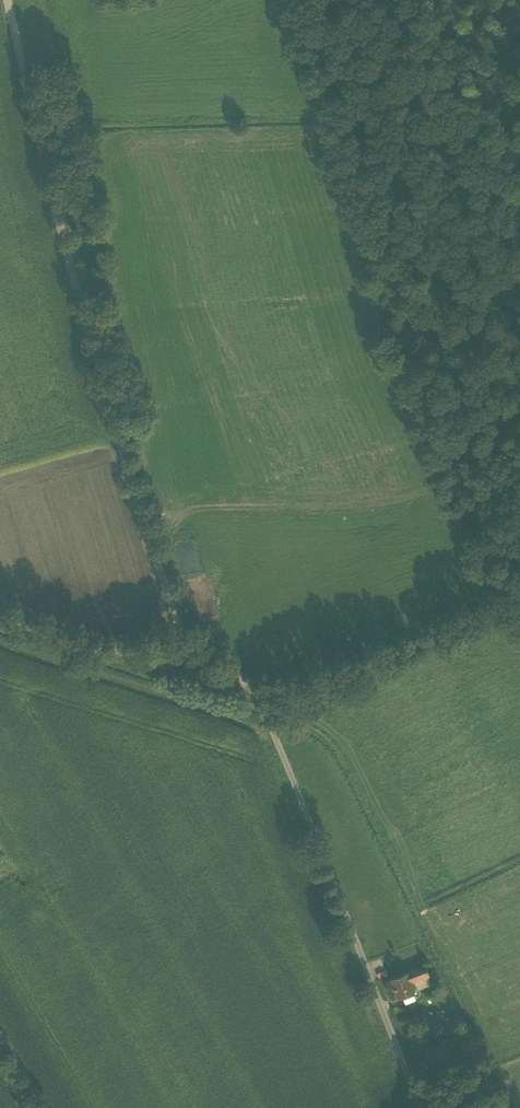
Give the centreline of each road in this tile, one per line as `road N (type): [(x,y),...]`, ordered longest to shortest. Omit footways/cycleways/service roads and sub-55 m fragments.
road 1 (unclassified): [(7,0),(88,331),(190,650)]
road 2 (unclassified): [(190,650),(259,697),(420,1107)]
road 3 (track): [(519,599),(318,684),(250,685)]
road 4 (unclassified): [(190,650),(96,650),(0,614)]

